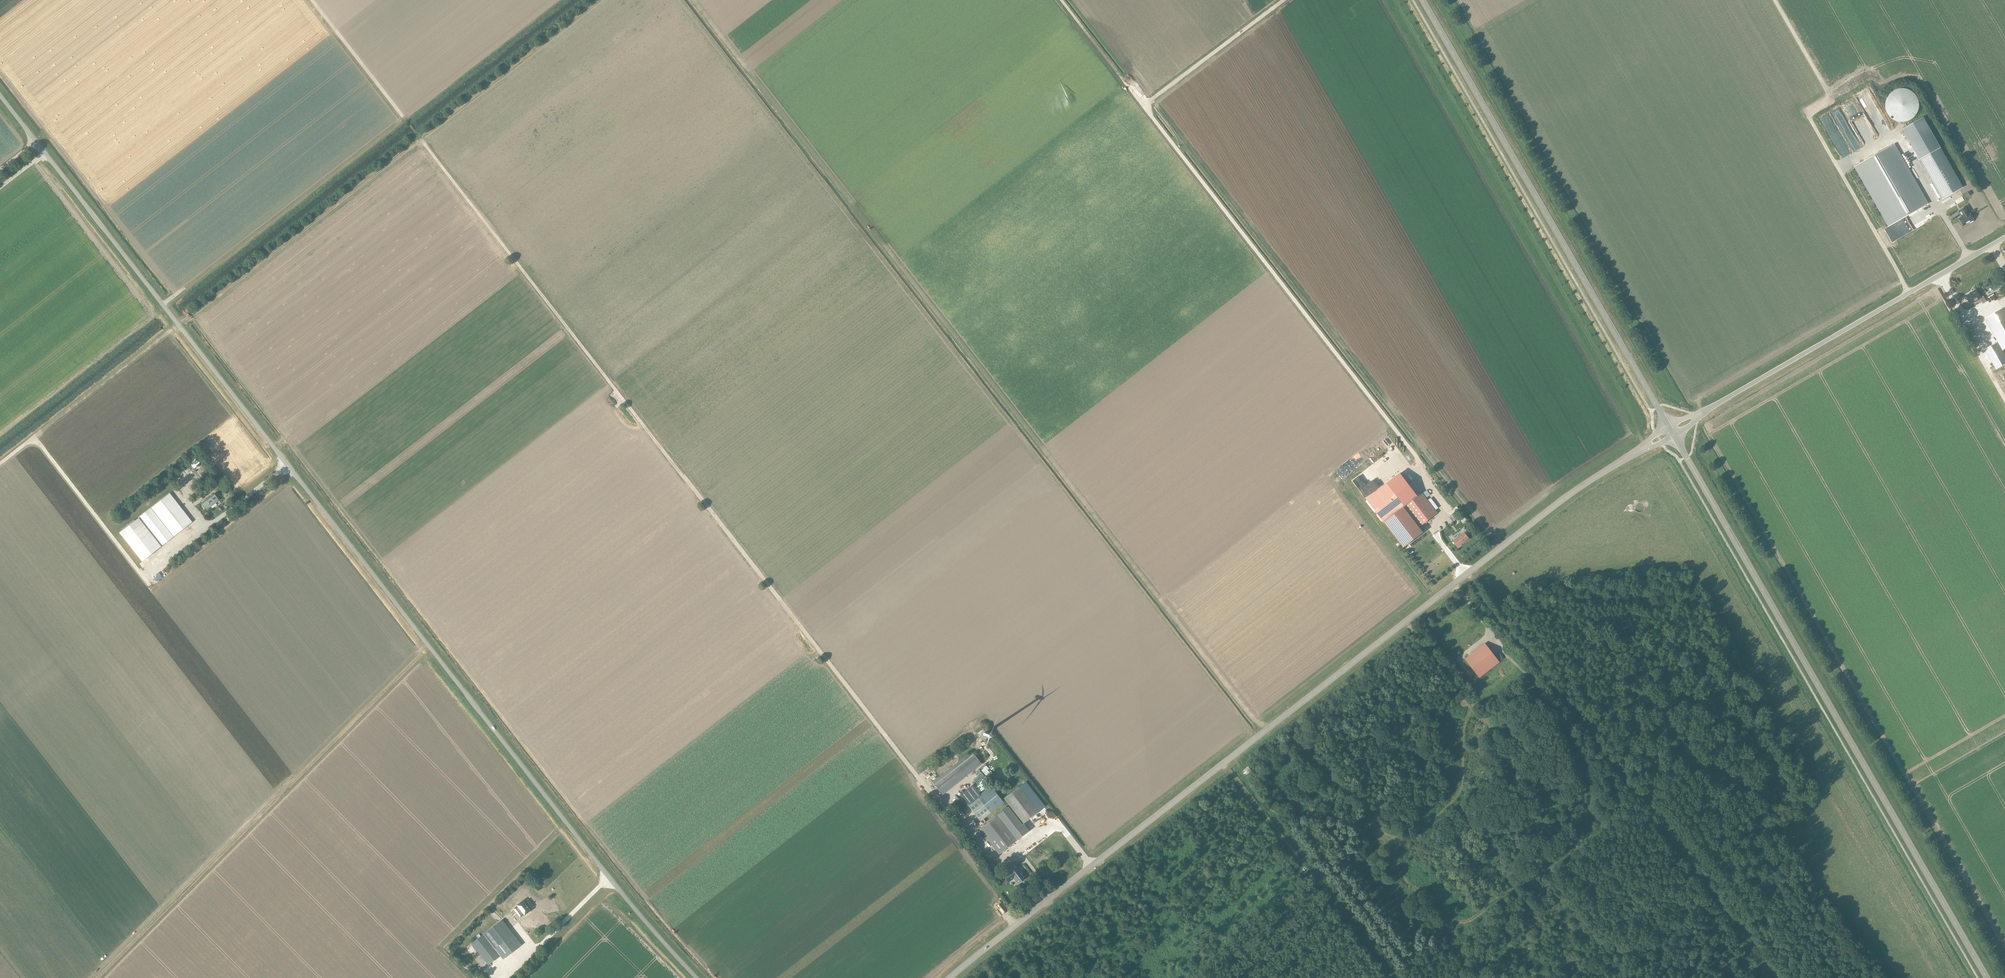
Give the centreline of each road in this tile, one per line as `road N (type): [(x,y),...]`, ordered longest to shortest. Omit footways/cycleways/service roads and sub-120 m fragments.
road 1 (unclassified): [(697,977),(519,765),(0,95)]
road 2 (unclassified): [(950,977),(1501,547),(1641,449)]
road 3 (tertiary): [(1674,438),(1986,977)]
road 4 (tertiary): [(1421,0),(1667,427)]
road 5 (unclassified): [(1697,417),(2004,239)]
road 6 (track): [(1304,866),(1223,764)]

